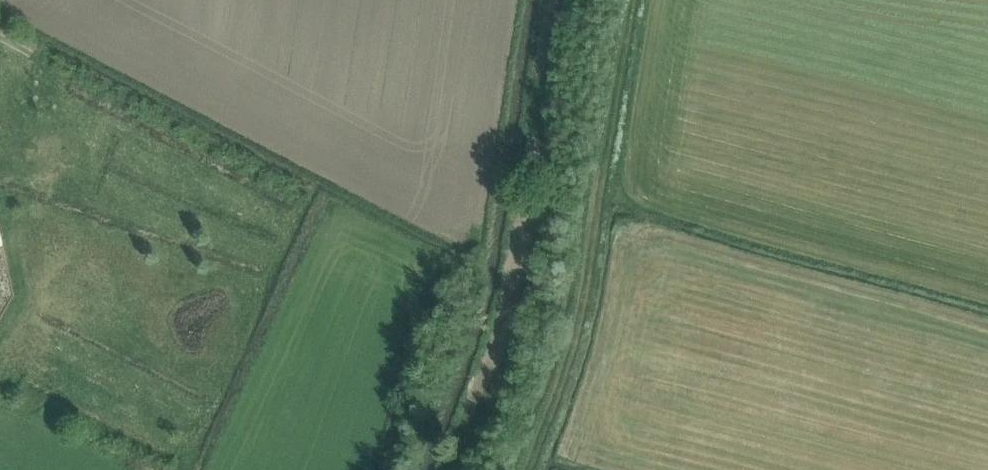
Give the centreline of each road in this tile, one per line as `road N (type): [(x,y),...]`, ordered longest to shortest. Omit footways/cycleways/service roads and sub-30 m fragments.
road 1 (track): [(458,469),(513,319),(562,0)]
road 2 (track): [(532,469),(575,348),(636,0)]

